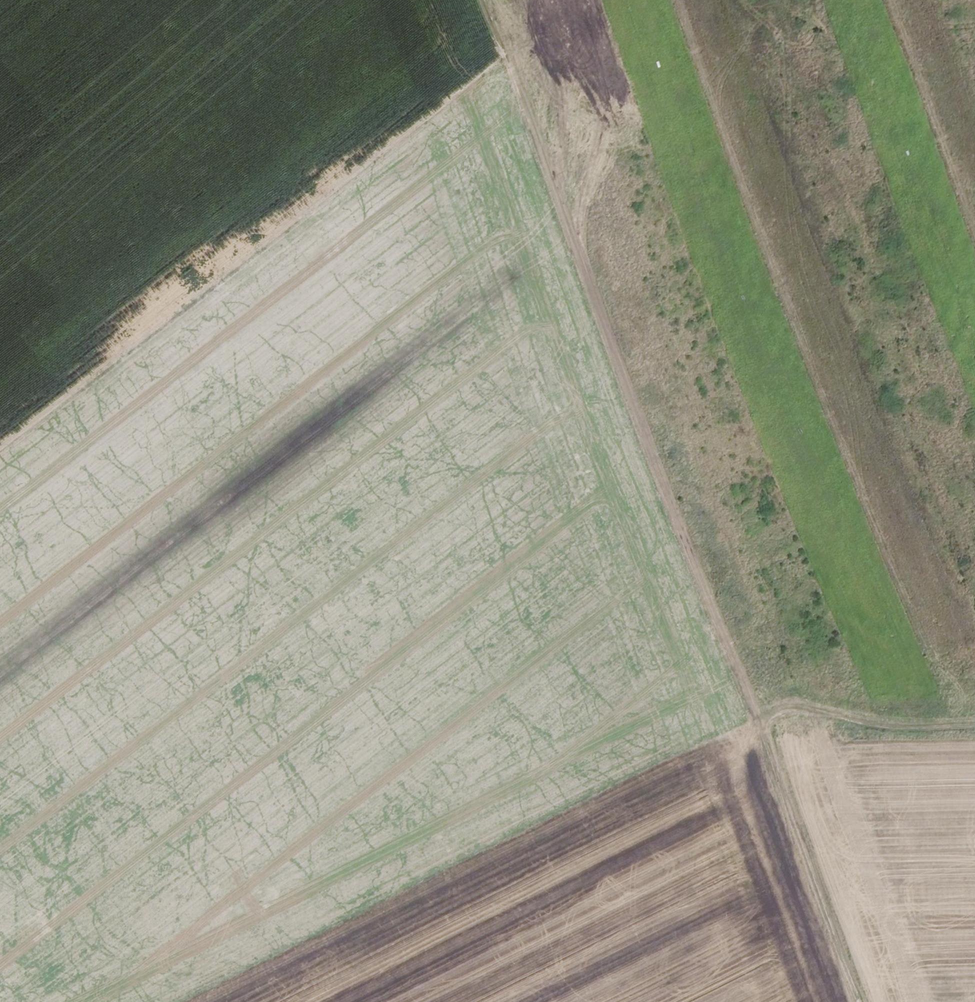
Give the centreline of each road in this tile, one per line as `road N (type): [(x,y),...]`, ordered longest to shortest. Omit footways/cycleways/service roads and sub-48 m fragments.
road 1 (track): [(856,1001),(478,0)]
road 2 (track): [(500,59),(0,451)]
road 3 (track): [(974,722),(750,722)]

